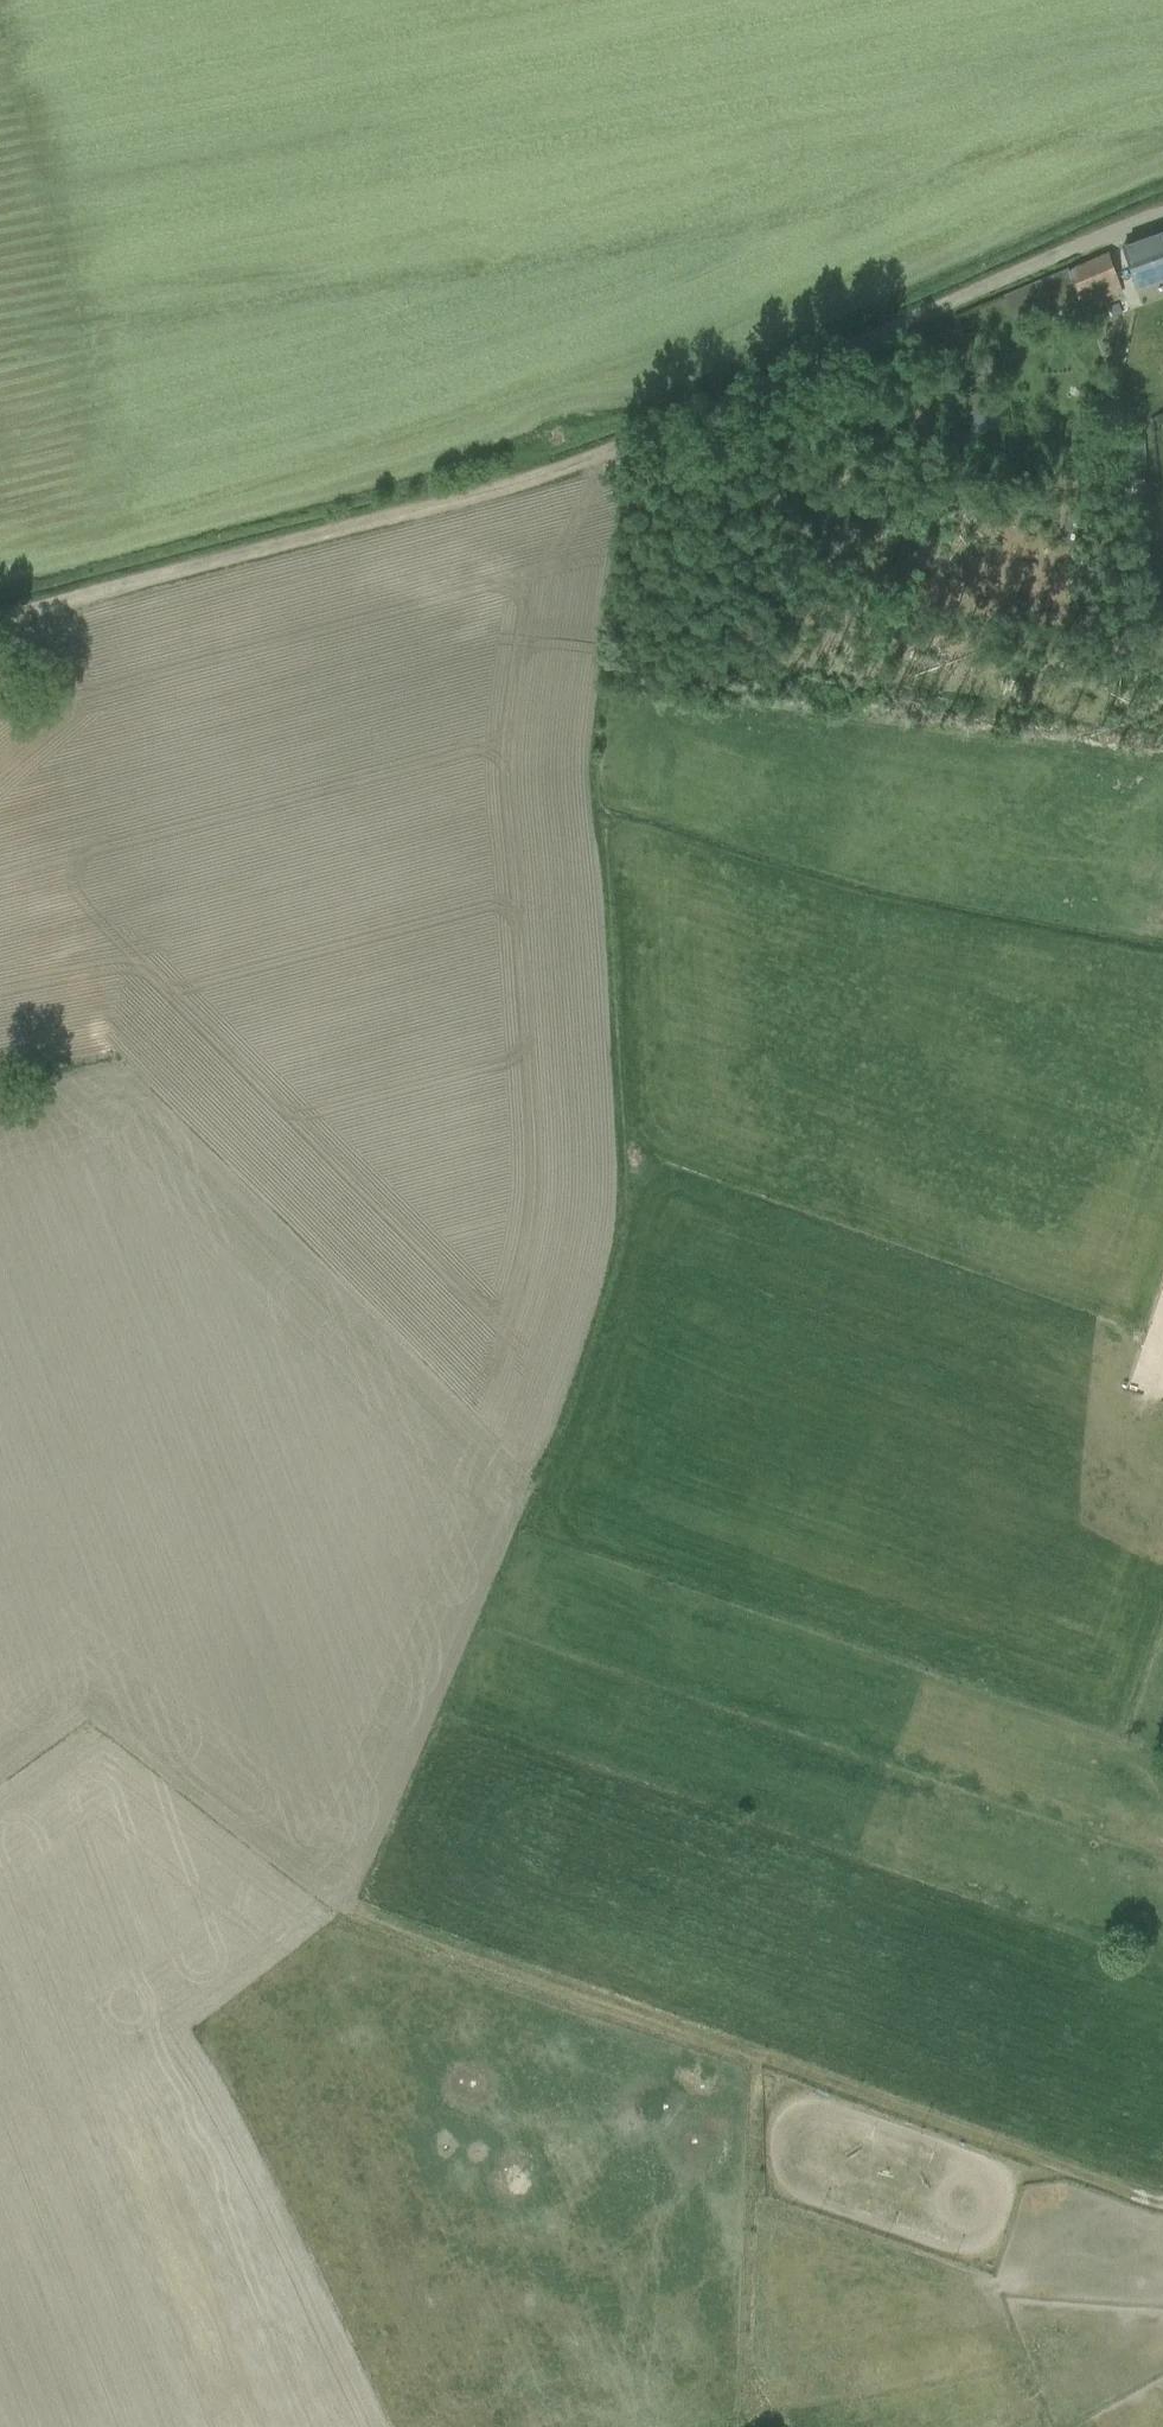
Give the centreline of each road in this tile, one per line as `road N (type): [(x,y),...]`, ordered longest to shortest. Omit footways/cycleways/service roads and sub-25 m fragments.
road 1 (track): [(0,617),(618,450),(953,298)]
road 2 (residential): [(1162,214),(953,298)]

